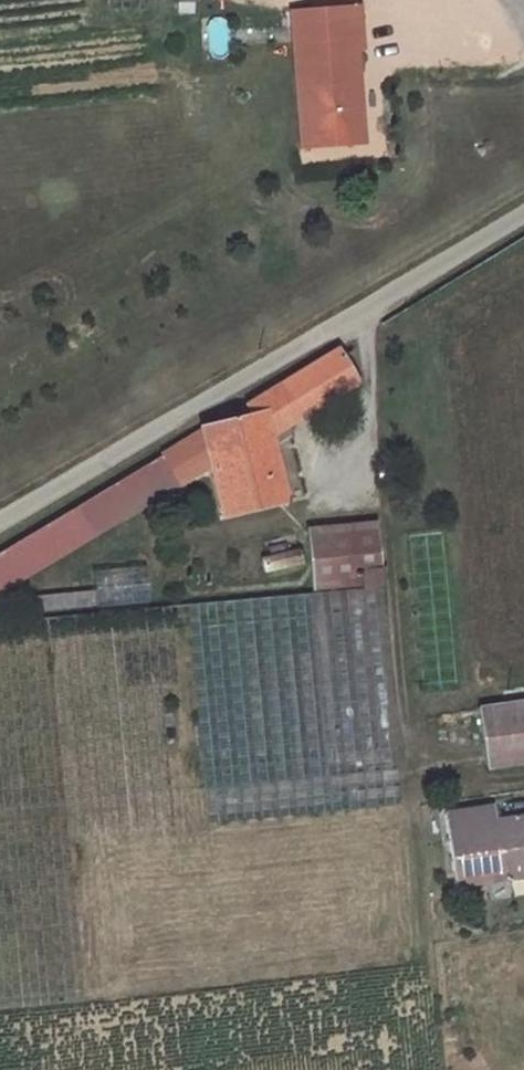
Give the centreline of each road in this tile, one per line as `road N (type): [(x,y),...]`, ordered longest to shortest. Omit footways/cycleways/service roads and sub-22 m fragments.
road 1 (residential): [(523,219),(0,520)]

